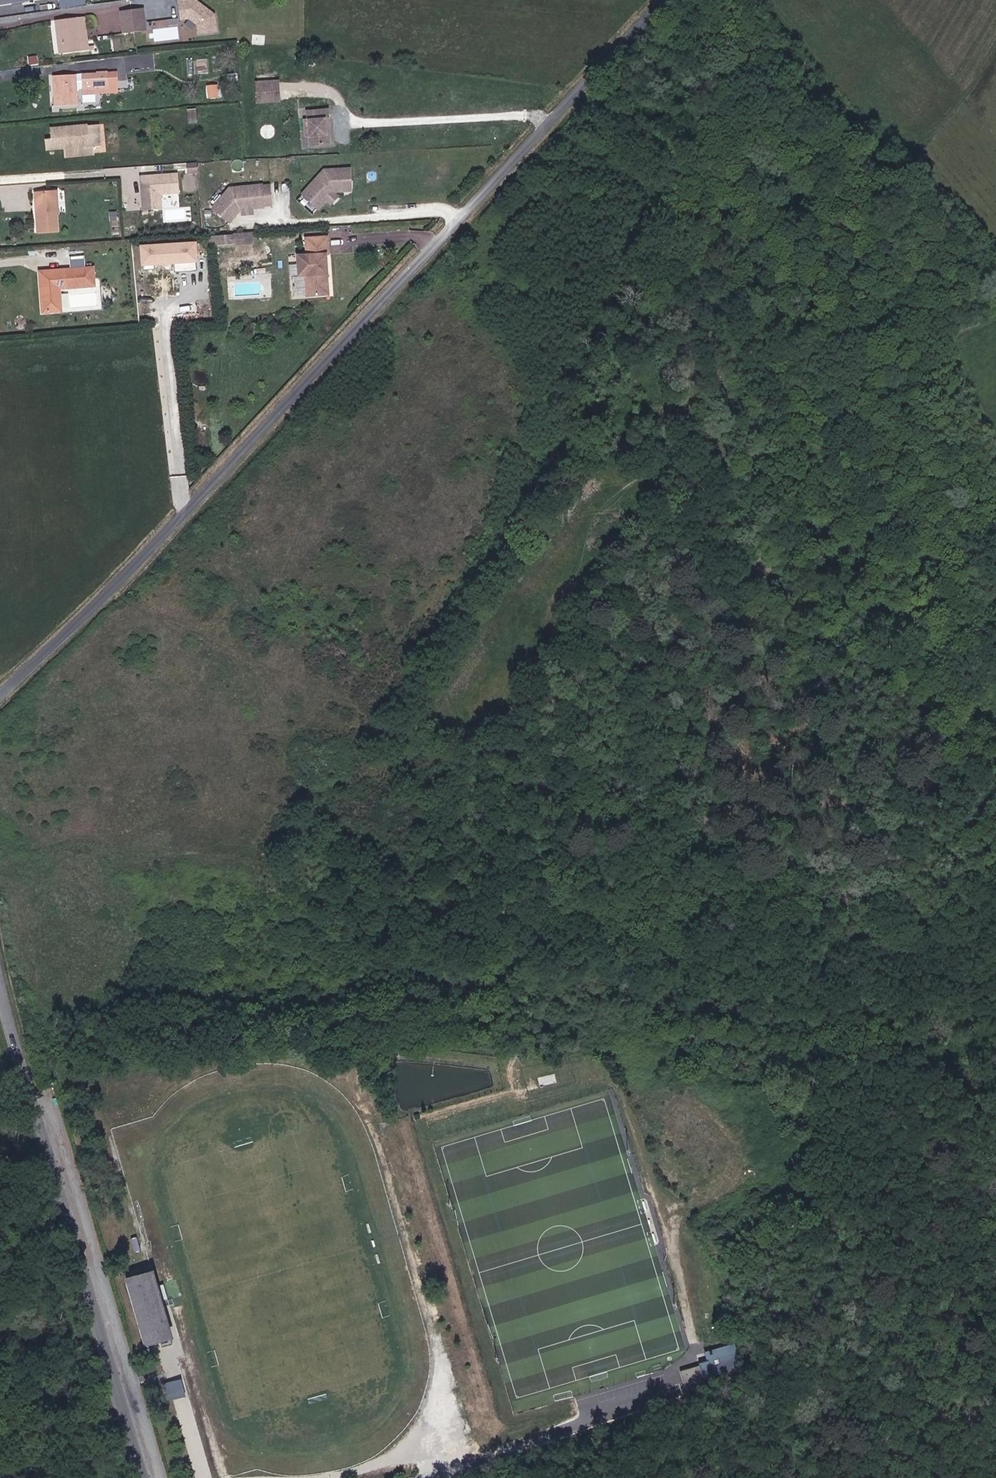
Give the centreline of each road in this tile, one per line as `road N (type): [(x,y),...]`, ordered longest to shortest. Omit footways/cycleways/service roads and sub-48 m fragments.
road 1 (unclassified): [(0,699),(110,593),(665,0)]
road 2 (tertiary): [(0,979),(143,1477)]

